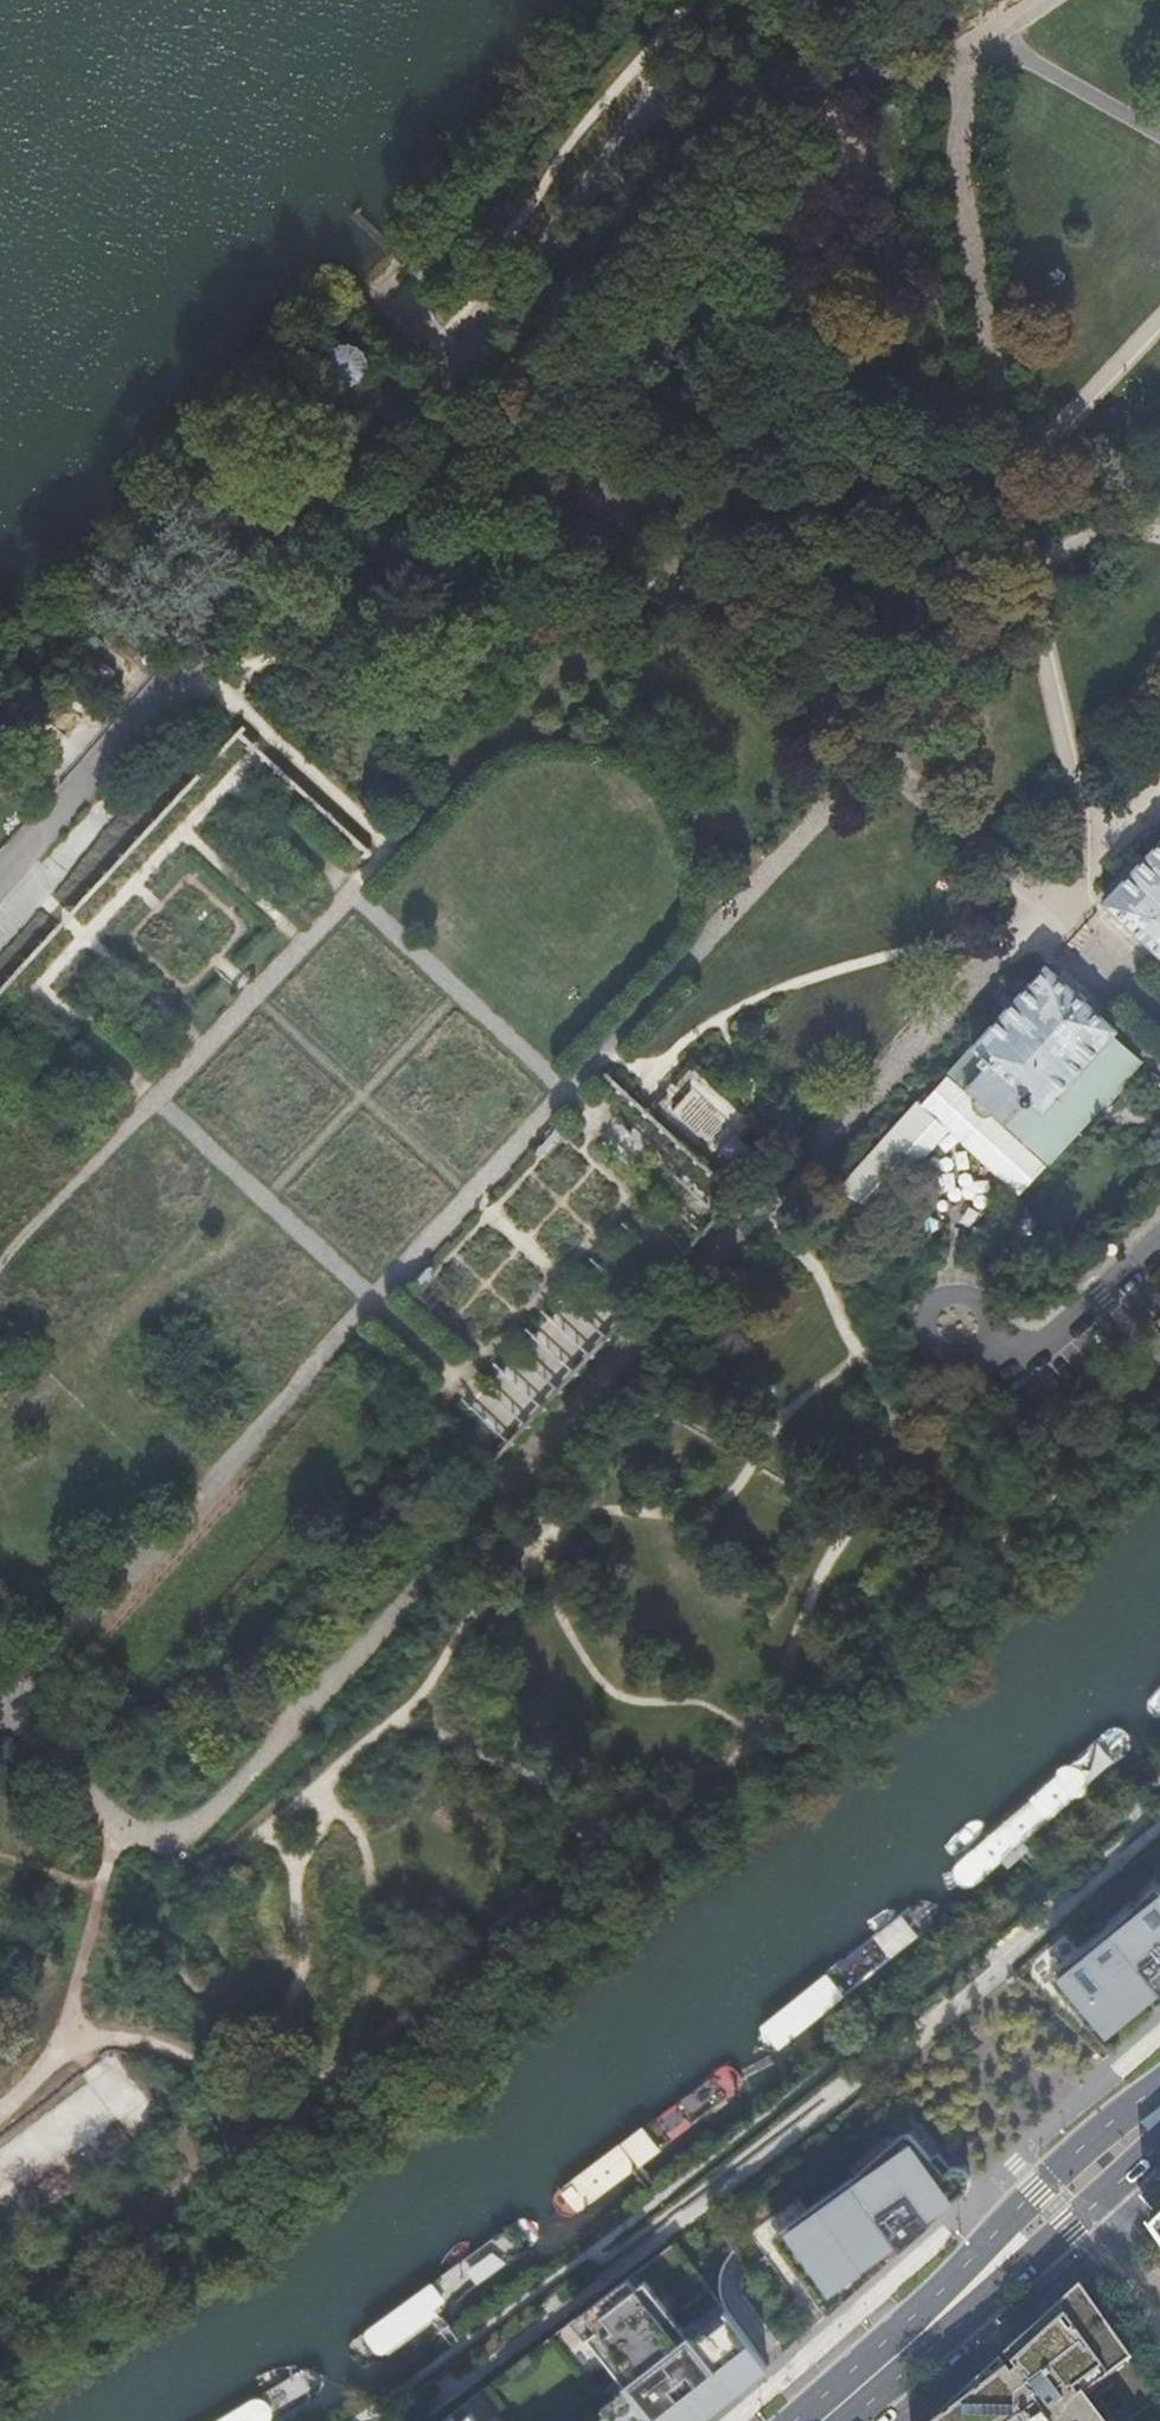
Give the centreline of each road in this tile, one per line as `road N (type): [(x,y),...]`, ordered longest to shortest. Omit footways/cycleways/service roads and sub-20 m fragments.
road 1 (track): [(7,1707),(1023,592),(1071,550),(1119,530),(1159,528)]
road 2 (track): [(1040,911),(505,1484),(201,1824),(140,1842),(7,1707)]
road 3 (track): [(755,1746),(718,1773),(656,1784),(611,1818),(350,2071),(259,2130),(225,2121),(209,2082),(172,2050),(53,2053)]
road 4 (track): [(1090,855),(1023,592),(1011,481),(966,242),(964,93),(978,51)]
road 5 (track): [(459,365),(1040,911)]
road 6 (track): [(459,365),(189,657),(0,879)]
road 7 (track): [(978,51),(674,99),(637,126),(459,365)]
road 8 (track): [(757,1220),(828,1284),(845,1329),(887,1391),(900,1454),(806,1608),(755,1746)]
road 9 (track): [(1159,1391),(1085,1470),(791,1728),(755,1746)]
road 10 (track): [(0,1264),(355,894)]
road 11 (primary): [(1159,2089),(1038,2191),(847,2403)]
road 12 (primary): [(847,2403),(1069,2226),(1159,2138)]
road 13 (track): [(156,1100),(373,1298)]
road 14 (track): [(355,894),(566,1092)]
road 15 (track): [(1159,321),(1011,481)]
road 16 (track): [(1159,136),(1024,55),(978,51)]
road 17 (track): [(1159,787),(1040,911)]
road 18 (track): [(1159,1016),(1040,911)]

